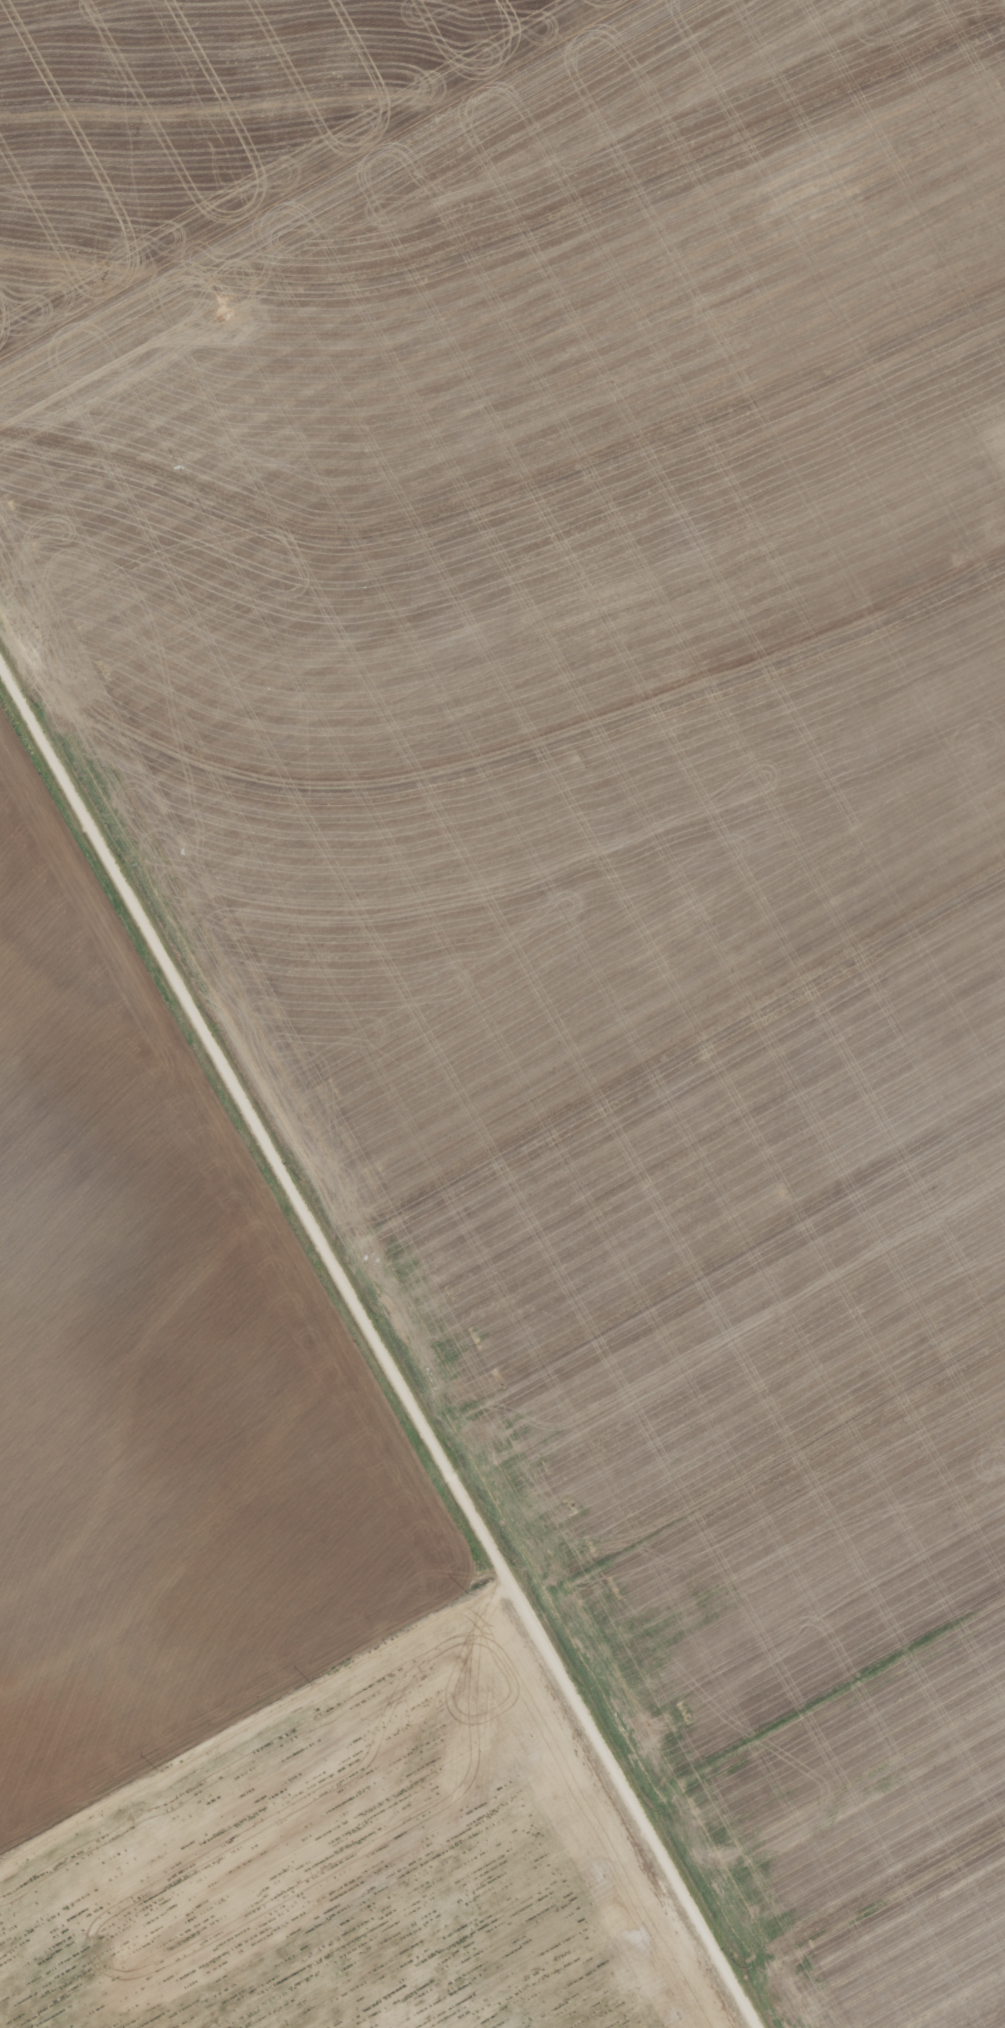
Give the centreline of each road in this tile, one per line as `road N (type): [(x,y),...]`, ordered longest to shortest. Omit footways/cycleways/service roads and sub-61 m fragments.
road 1 (residential): [(754,2027),(634,1811)]

